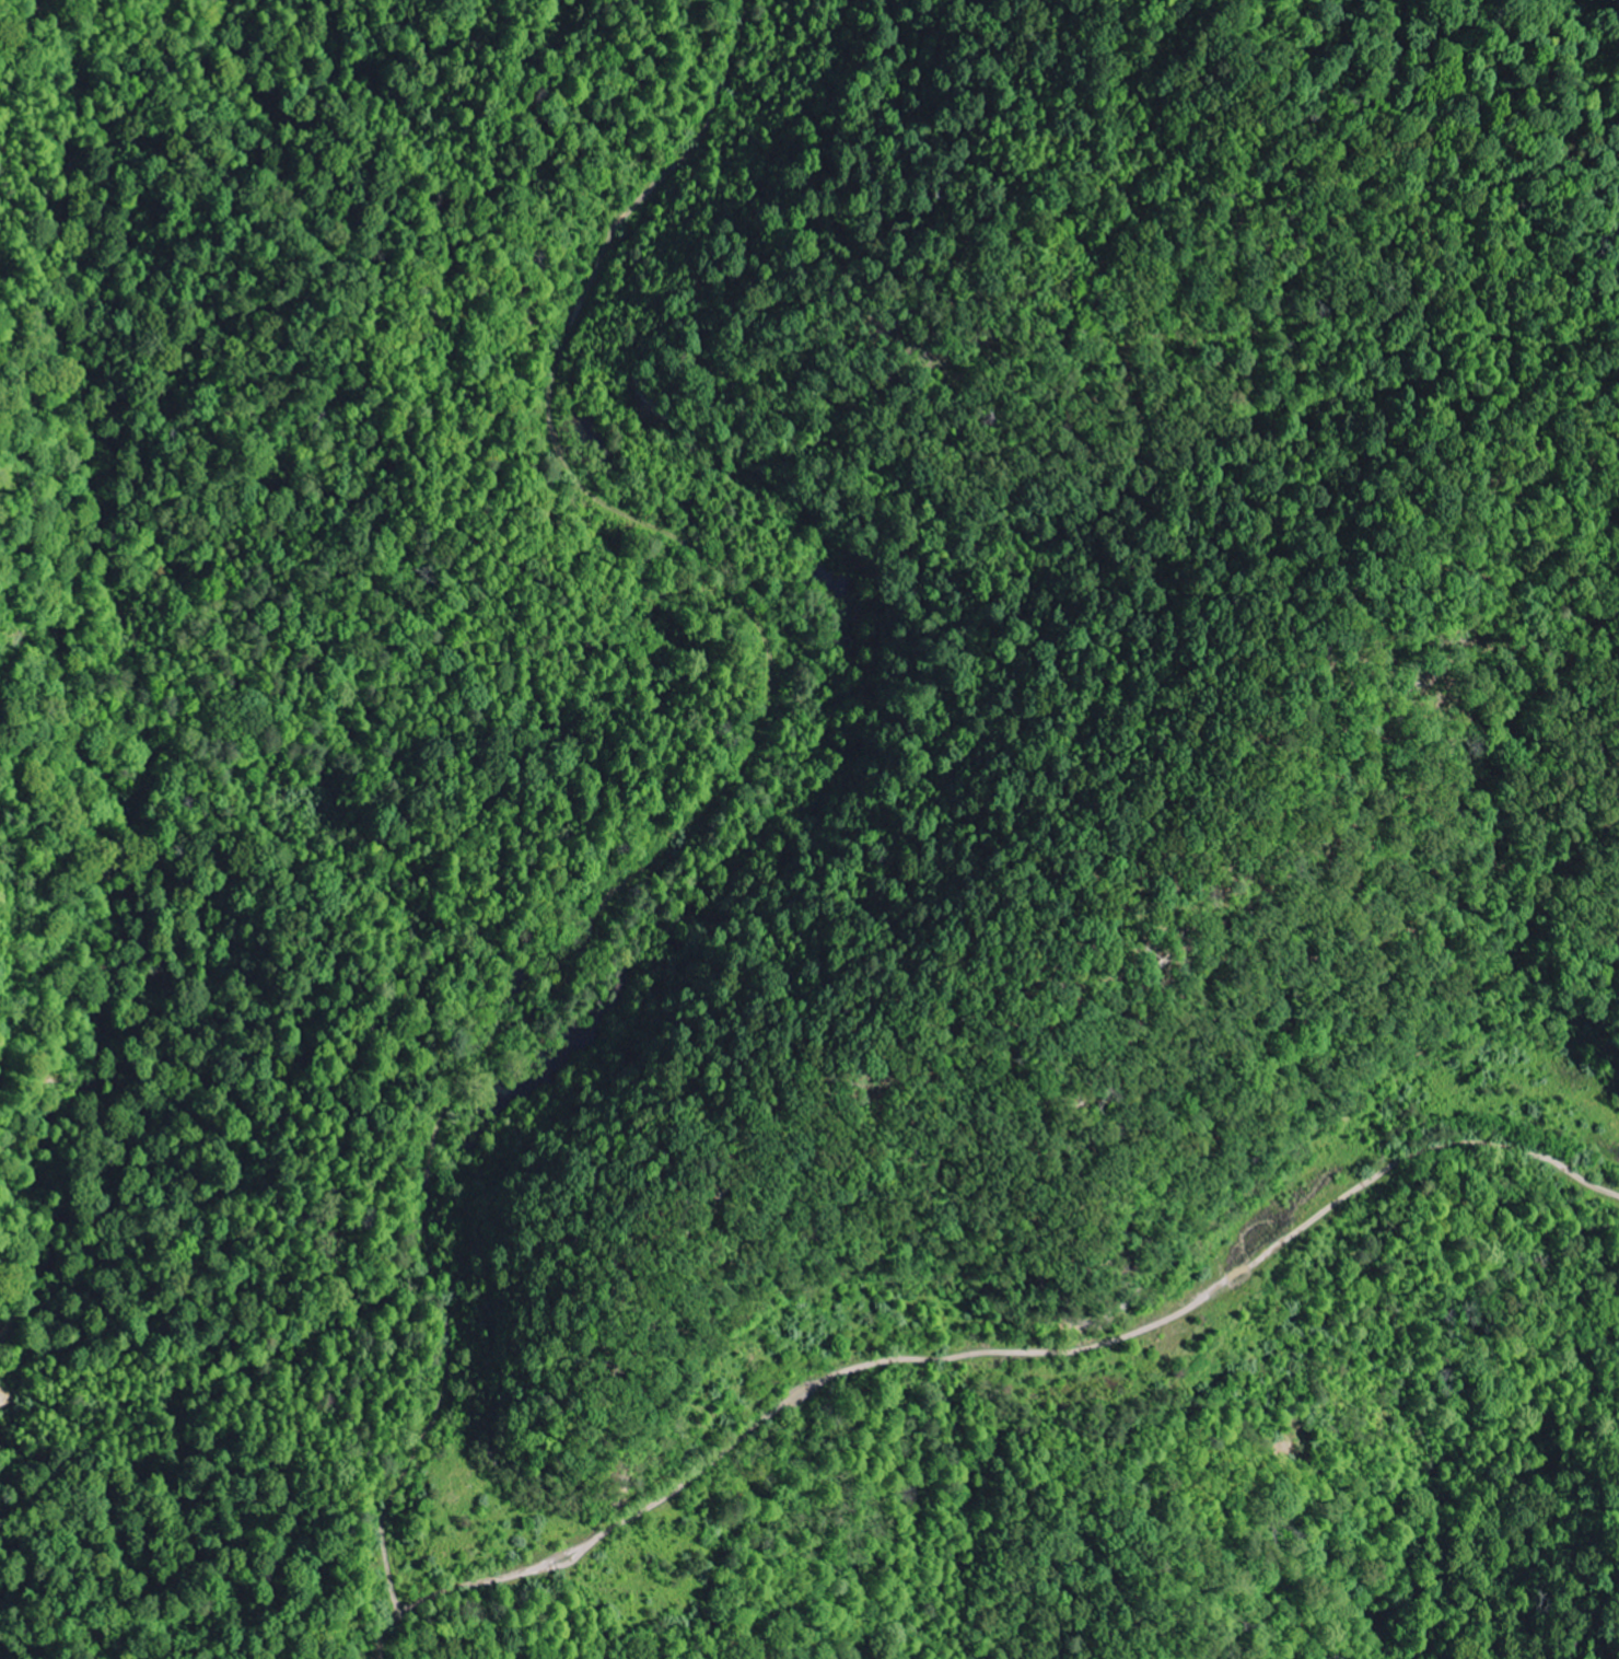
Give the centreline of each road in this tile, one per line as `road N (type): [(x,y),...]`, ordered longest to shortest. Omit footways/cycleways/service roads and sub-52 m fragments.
road 1 (track): [(17,0),(15,130),(0,134)]

